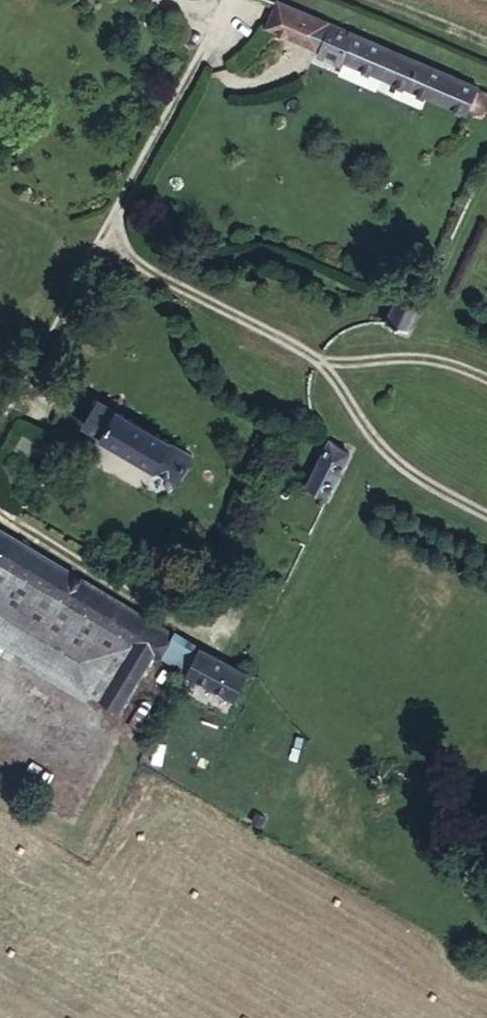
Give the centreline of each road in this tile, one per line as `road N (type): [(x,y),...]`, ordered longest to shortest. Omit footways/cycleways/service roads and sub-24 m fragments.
road 1 (track): [(486,50),(365,0)]

